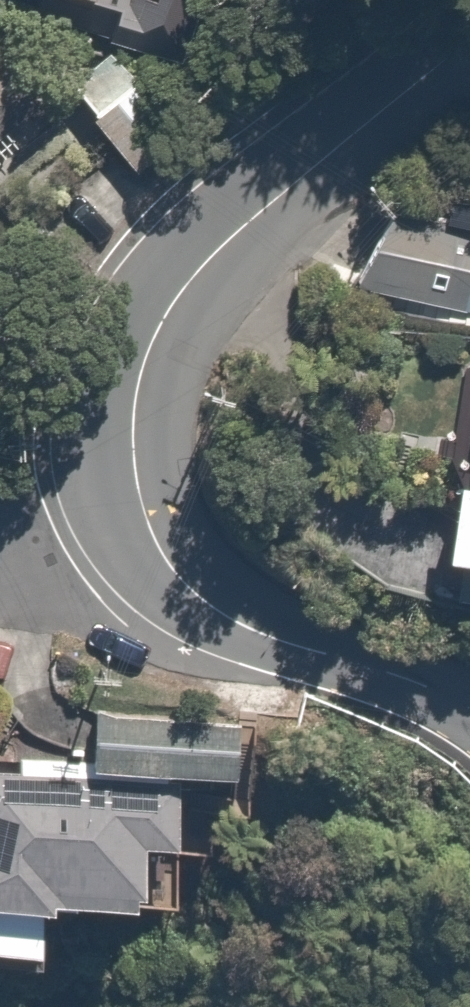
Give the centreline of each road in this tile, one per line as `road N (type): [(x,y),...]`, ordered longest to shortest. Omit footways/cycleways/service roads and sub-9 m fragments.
road 1 (residential): [(165,495),(162,416),(174,352),(204,271),(269,206),(469,50)]
road 2 (residential): [(469,706),(261,627),(213,595),(197,566)]
road 3 (residential): [(197,566),(0,618)]
road 4 (residential): [(165,495),(0,491)]

